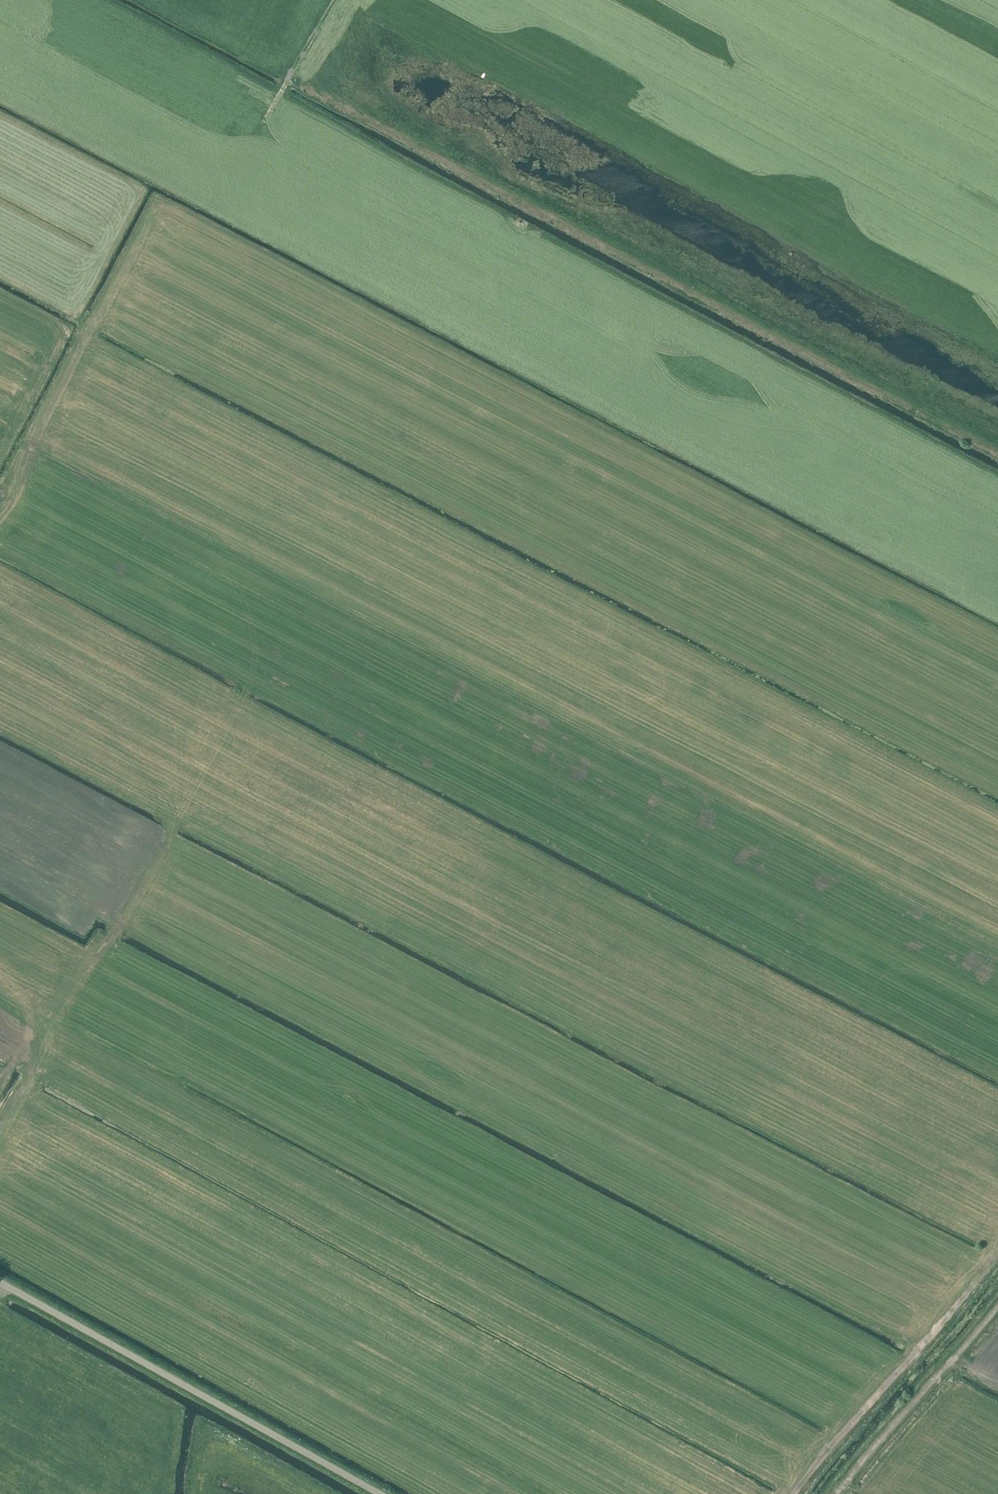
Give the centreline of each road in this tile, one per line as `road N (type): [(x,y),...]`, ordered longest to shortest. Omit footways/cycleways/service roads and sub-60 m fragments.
road 1 (unclassified): [(374,1493),(0,1286)]

